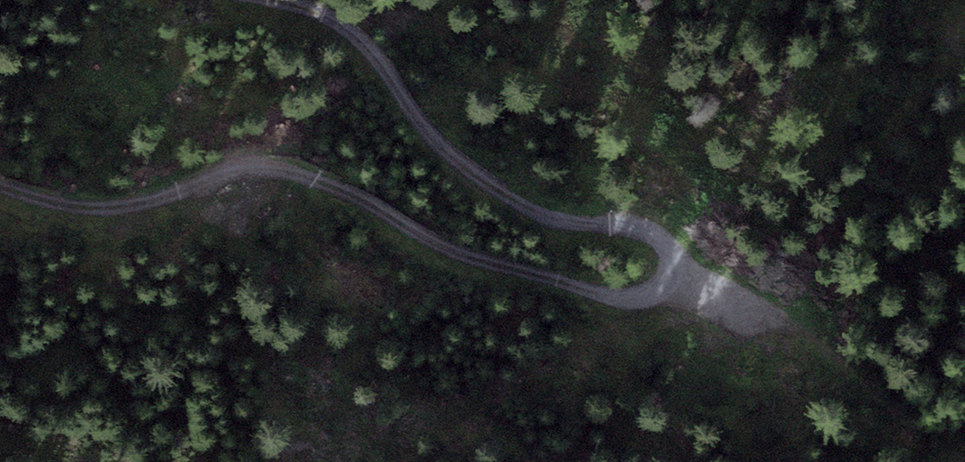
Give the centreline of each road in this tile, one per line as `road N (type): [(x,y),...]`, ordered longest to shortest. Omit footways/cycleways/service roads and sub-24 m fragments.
road 1 (track): [(277,0),(325,14),(351,32),(420,126),(493,186),(563,220),(637,225),(657,234),(671,247),(673,284),(608,298),(464,258),(367,202),(275,166),(111,206),(0,185)]
road 2 (track): [(677,270),(788,323),(877,400),(964,447)]

